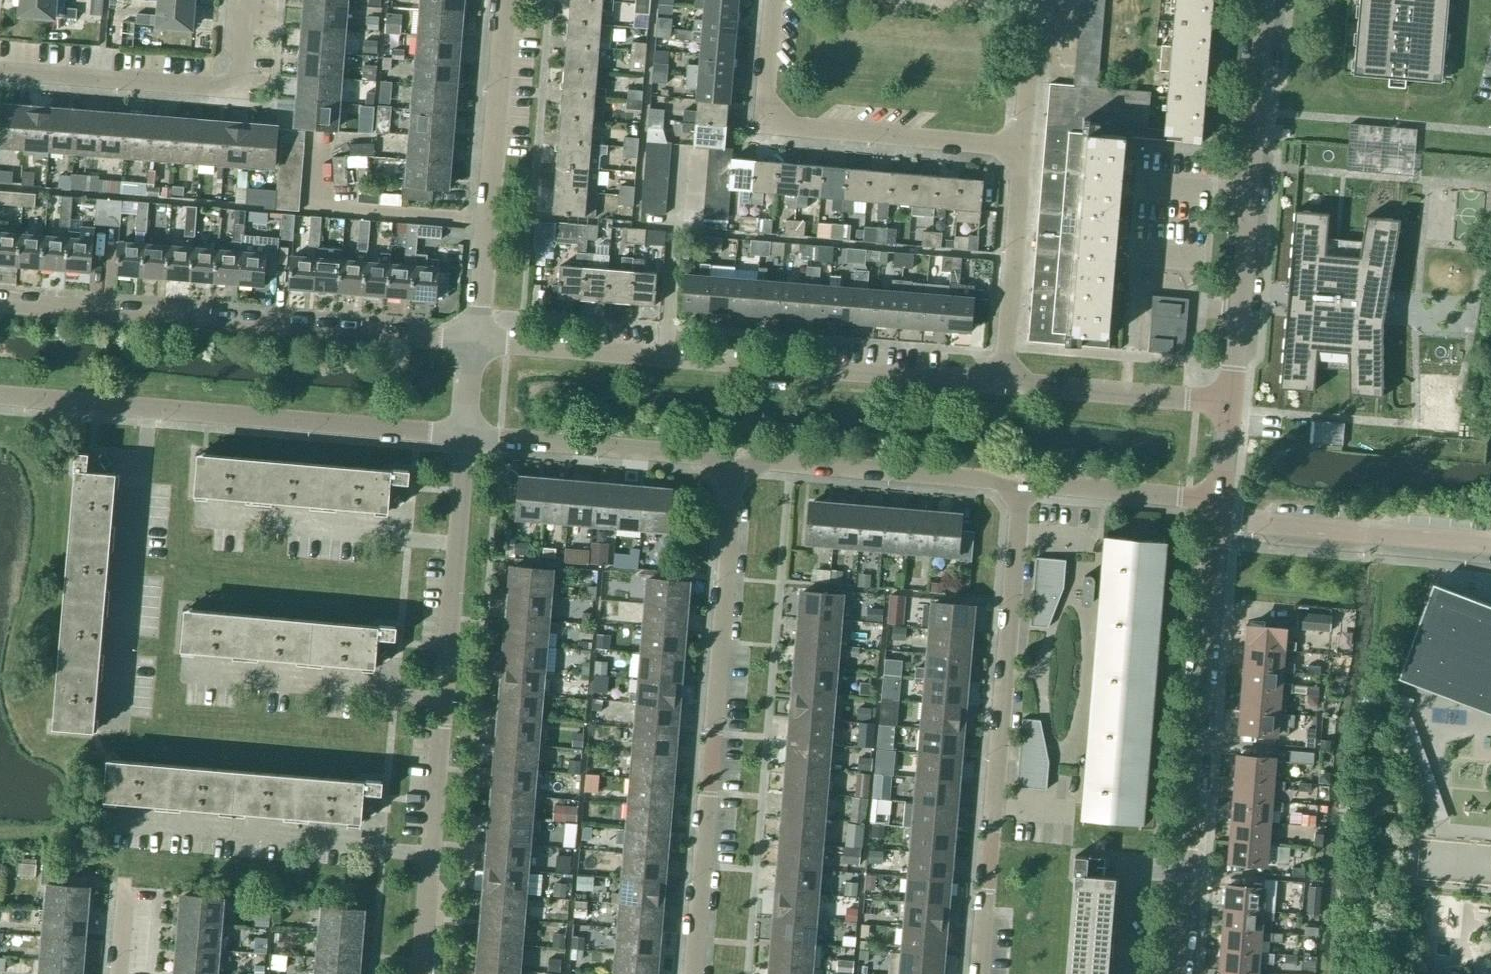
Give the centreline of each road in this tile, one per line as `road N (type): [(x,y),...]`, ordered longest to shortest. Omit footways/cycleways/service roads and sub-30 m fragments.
road 1 (residential): [(419,973),(466,436)]
road 2 (residential): [(1003,372),(974,382),(475,341)]
road 3 (residential): [(696,973),(738,460)]
road 4 (residential): [(980,973),(1022,485)]
road 5 (residential): [(475,341),(0,303)]
road 6 (residential): [(1183,973),(1220,502)]
road 7 (unclassified): [(466,436),(0,395)]
road 8 (unclassified): [(1229,403),(1265,0)]
road 9 (residential): [(1023,146),(785,126),(768,108),(775,0)]
road 10 (residential): [(475,341),(505,0)]
road 11 (residential): [(250,0),(238,87),(0,70)]
road 12 (unclassified): [(1022,485),(738,460)]
road 13 (unclassified): [(738,460),(466,436)]
road 14 (residential): [(1229,403),(1033,387),(1003,372)]
road 15 (residential): [(1003,372),(1023,146)]
road 16 (unclassified): [(1220,502),(1022,485)]
road 17 (residential): [(1023,146),(1035,0)]

